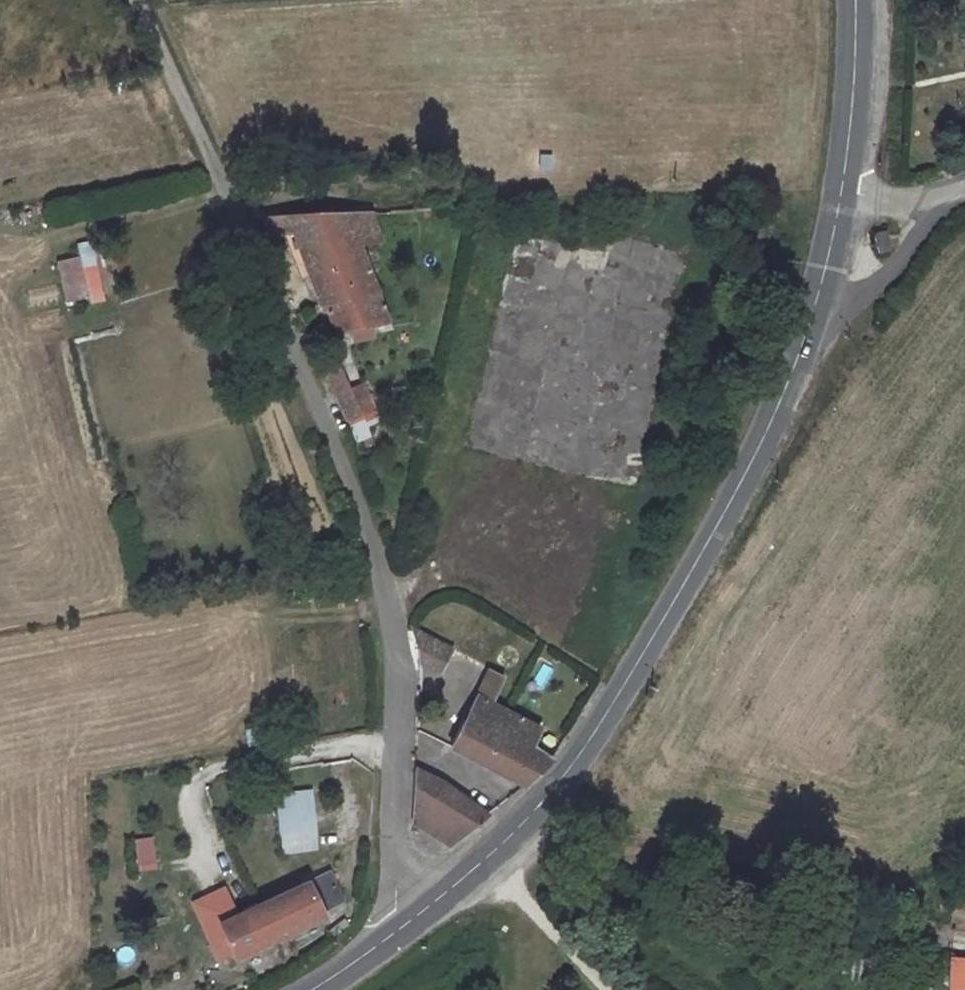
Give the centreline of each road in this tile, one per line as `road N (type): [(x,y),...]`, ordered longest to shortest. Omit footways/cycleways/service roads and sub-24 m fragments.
road 1 (residential): [(138,0),(382,568),(396,646),(396,904),(406,926)]
road 2 (tertiary): [(406,926),(491,856),(566,771),(664,626),(815,307)]
road 3 (tertiary): [(836,207),(859,35),(856,0)]
road 4 (track): [(491,856),(608,989)]
road 5 (residential): [(815,307),(873,282),(902,255),(926,197)]

